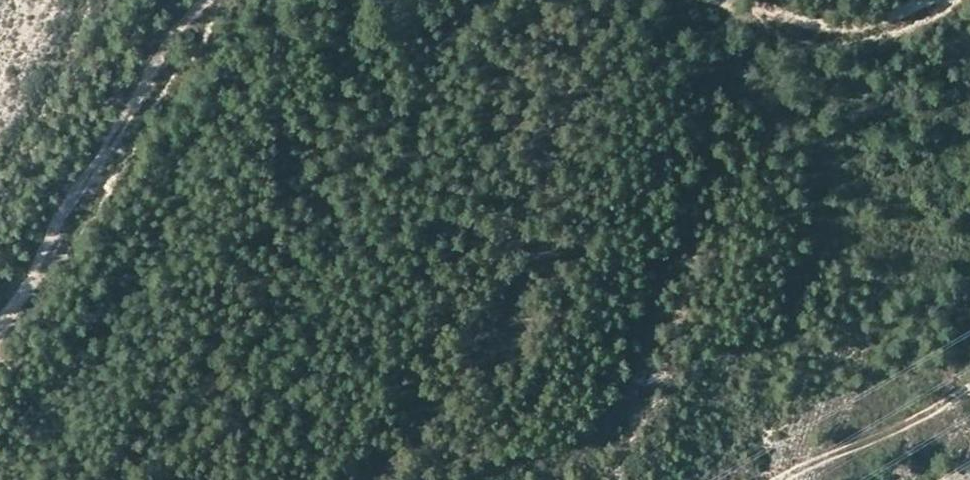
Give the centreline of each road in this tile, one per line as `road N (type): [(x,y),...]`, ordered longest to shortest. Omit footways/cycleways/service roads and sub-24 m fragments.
road 1 (track): [(0,327),(43,268),(69,204),(205,0)]
road 2 (track): [(687,0),(738,18),(843,29),(875,26),(924,0)]
road 3 (track): [(969,389),(779,479)]
road 4 (track): [(0,352),(100,479)]

